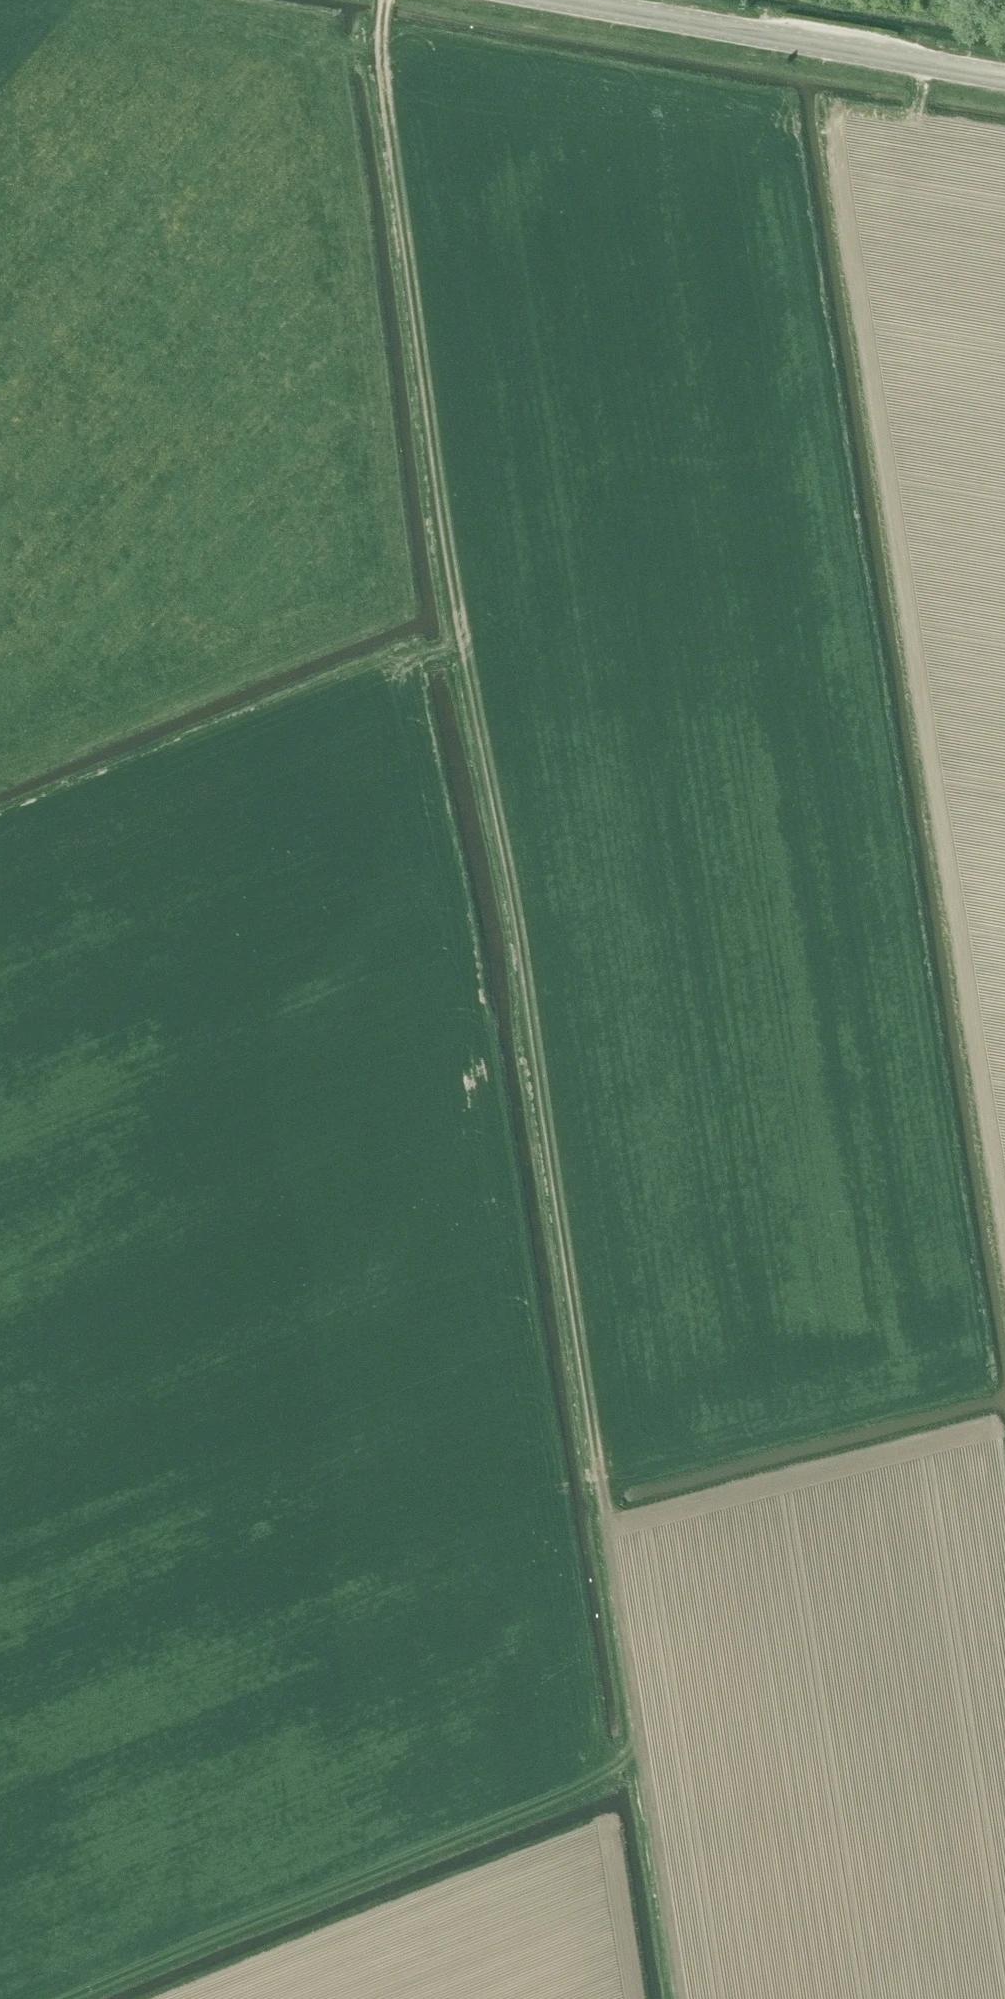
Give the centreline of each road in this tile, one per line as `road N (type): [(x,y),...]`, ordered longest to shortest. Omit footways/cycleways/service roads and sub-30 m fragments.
road 1 (primary): [(1004,78),(558,0)]

